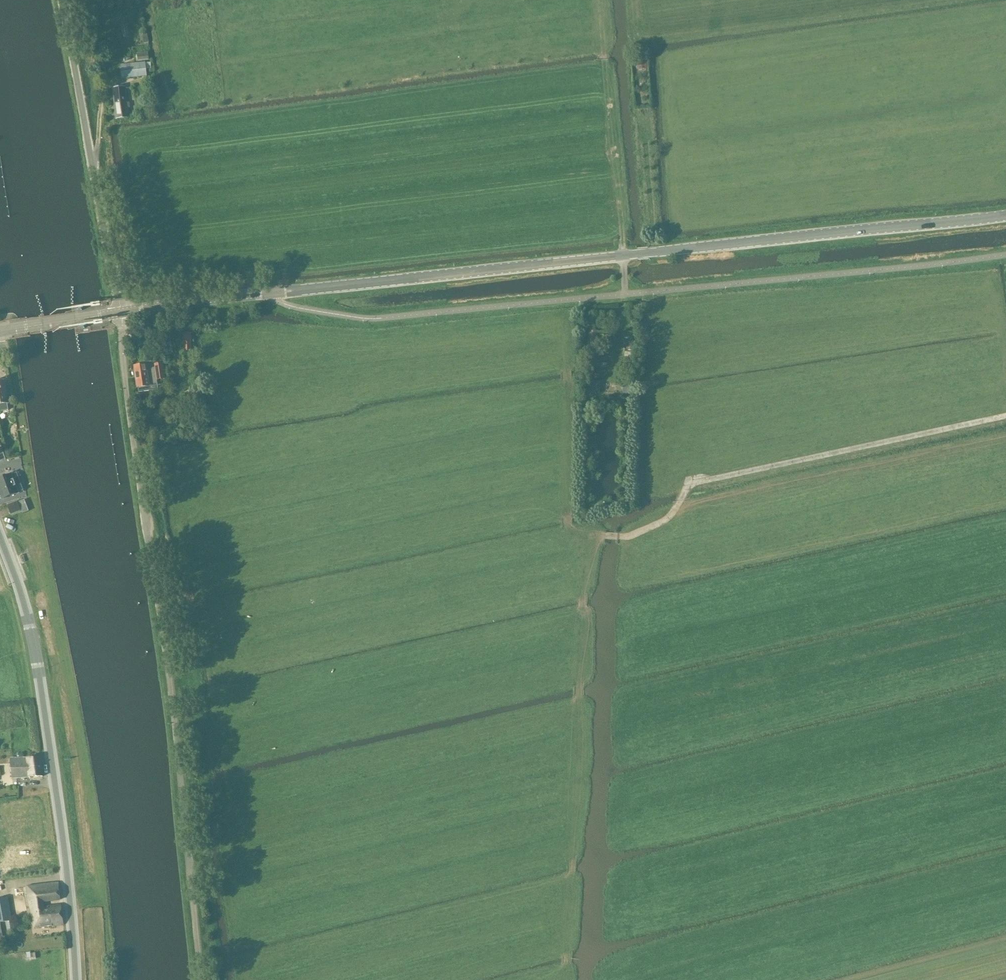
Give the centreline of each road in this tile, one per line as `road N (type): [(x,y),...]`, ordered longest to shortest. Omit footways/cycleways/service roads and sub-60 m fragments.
road 1 (tertiary): [(122,313),(1005,215)]
road 2 (unclassified): [(201,979),(122,313)]
road 3 (track): [(568,366),(569,528),(604,536),(593,551),(584,604),(586,782),(568,968)]
road 4 (secondary): [(75,979),(40,673),(0,535)]
road 5 (track): [(1005,416),(702,480),(662,522),(630,536),(604,536)]
road 6 (unclassified): [(122,313),(63,0)]
road 7 (track): [(645,116),(654,253)]
road 8 (tertiary): [(0,331),(122,313)]

